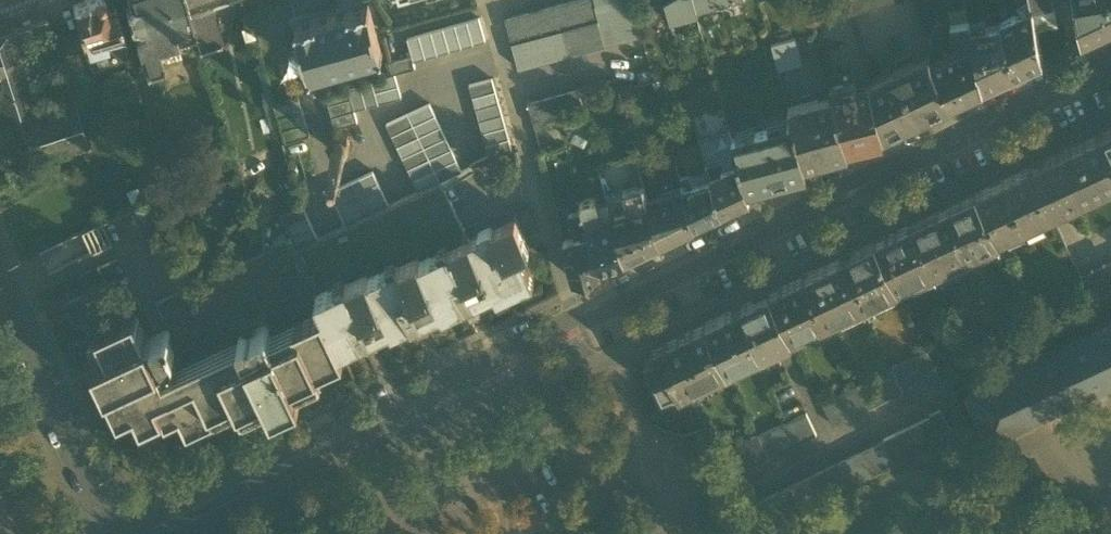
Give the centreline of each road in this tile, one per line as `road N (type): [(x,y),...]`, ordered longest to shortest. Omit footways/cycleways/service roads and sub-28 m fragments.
road 1 (residential): [(1110,68),(575,321),(158,533)]
road 2 (residential): [(0,290),(108,533)]

